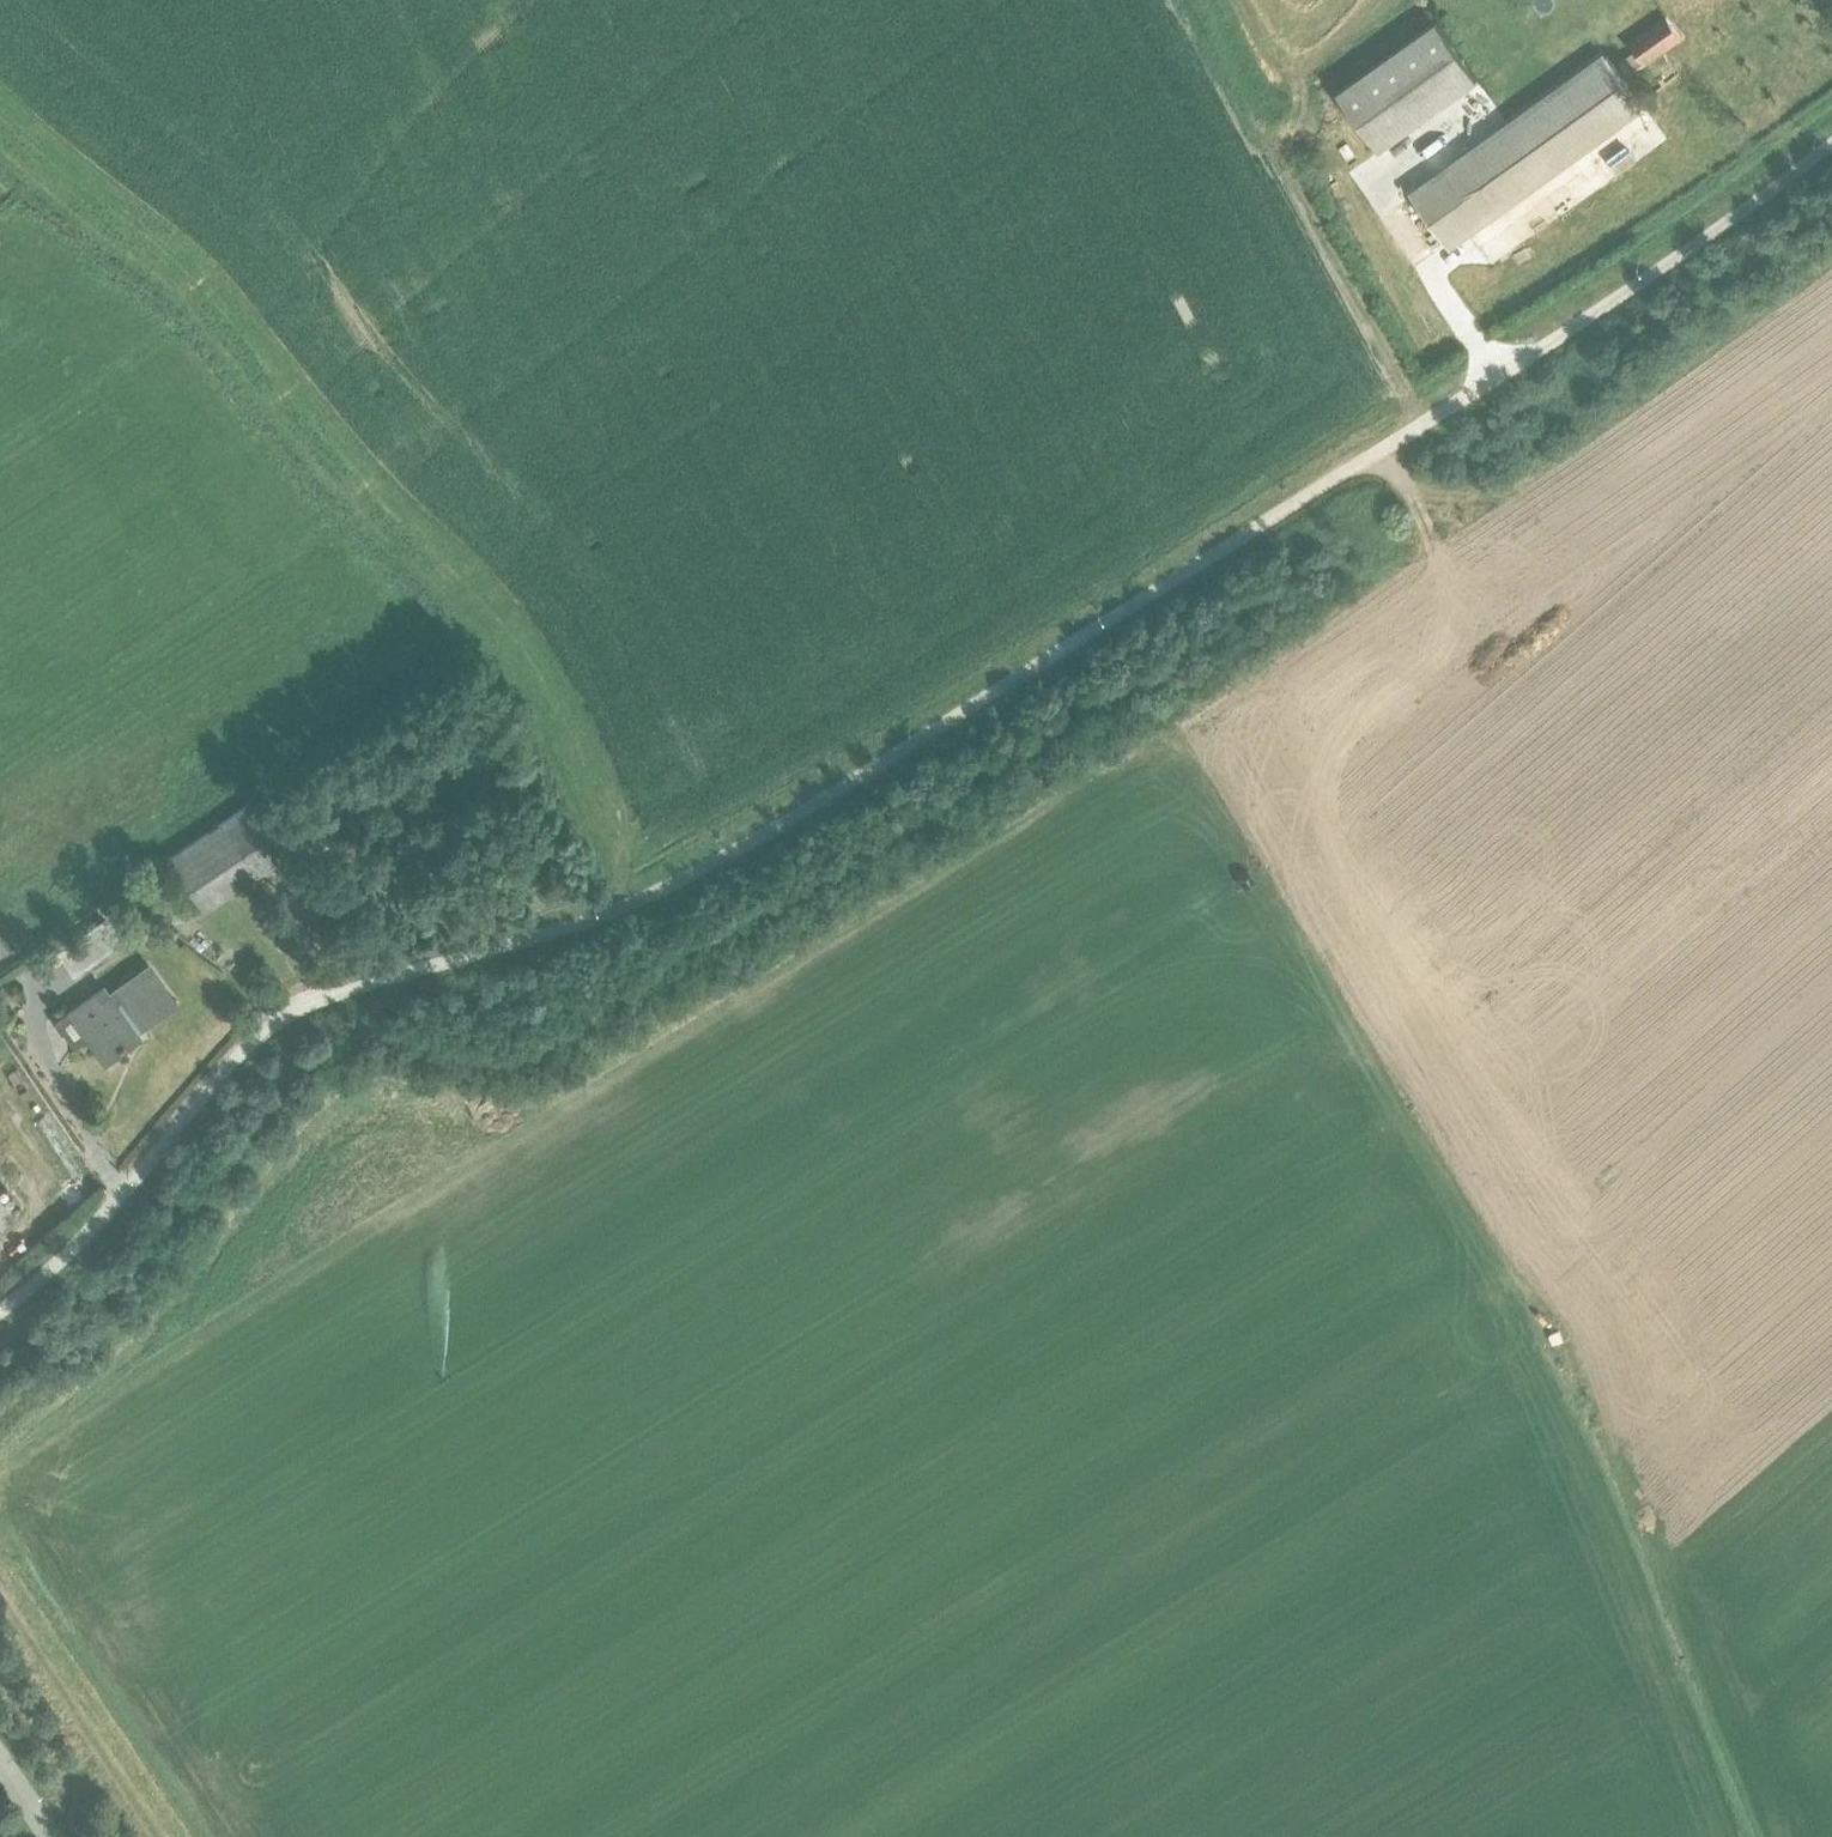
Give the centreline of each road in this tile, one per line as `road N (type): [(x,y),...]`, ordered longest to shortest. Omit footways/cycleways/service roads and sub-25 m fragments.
road 1 (residential): [(1831,143),(1732,219),(828,798),(645,898),(572,928),(280,1022),(245,1048),(0,1304)]
road 2 (track): [(1372,450),(1408,481),(1481,494),(1527,476),(1831,241)]

